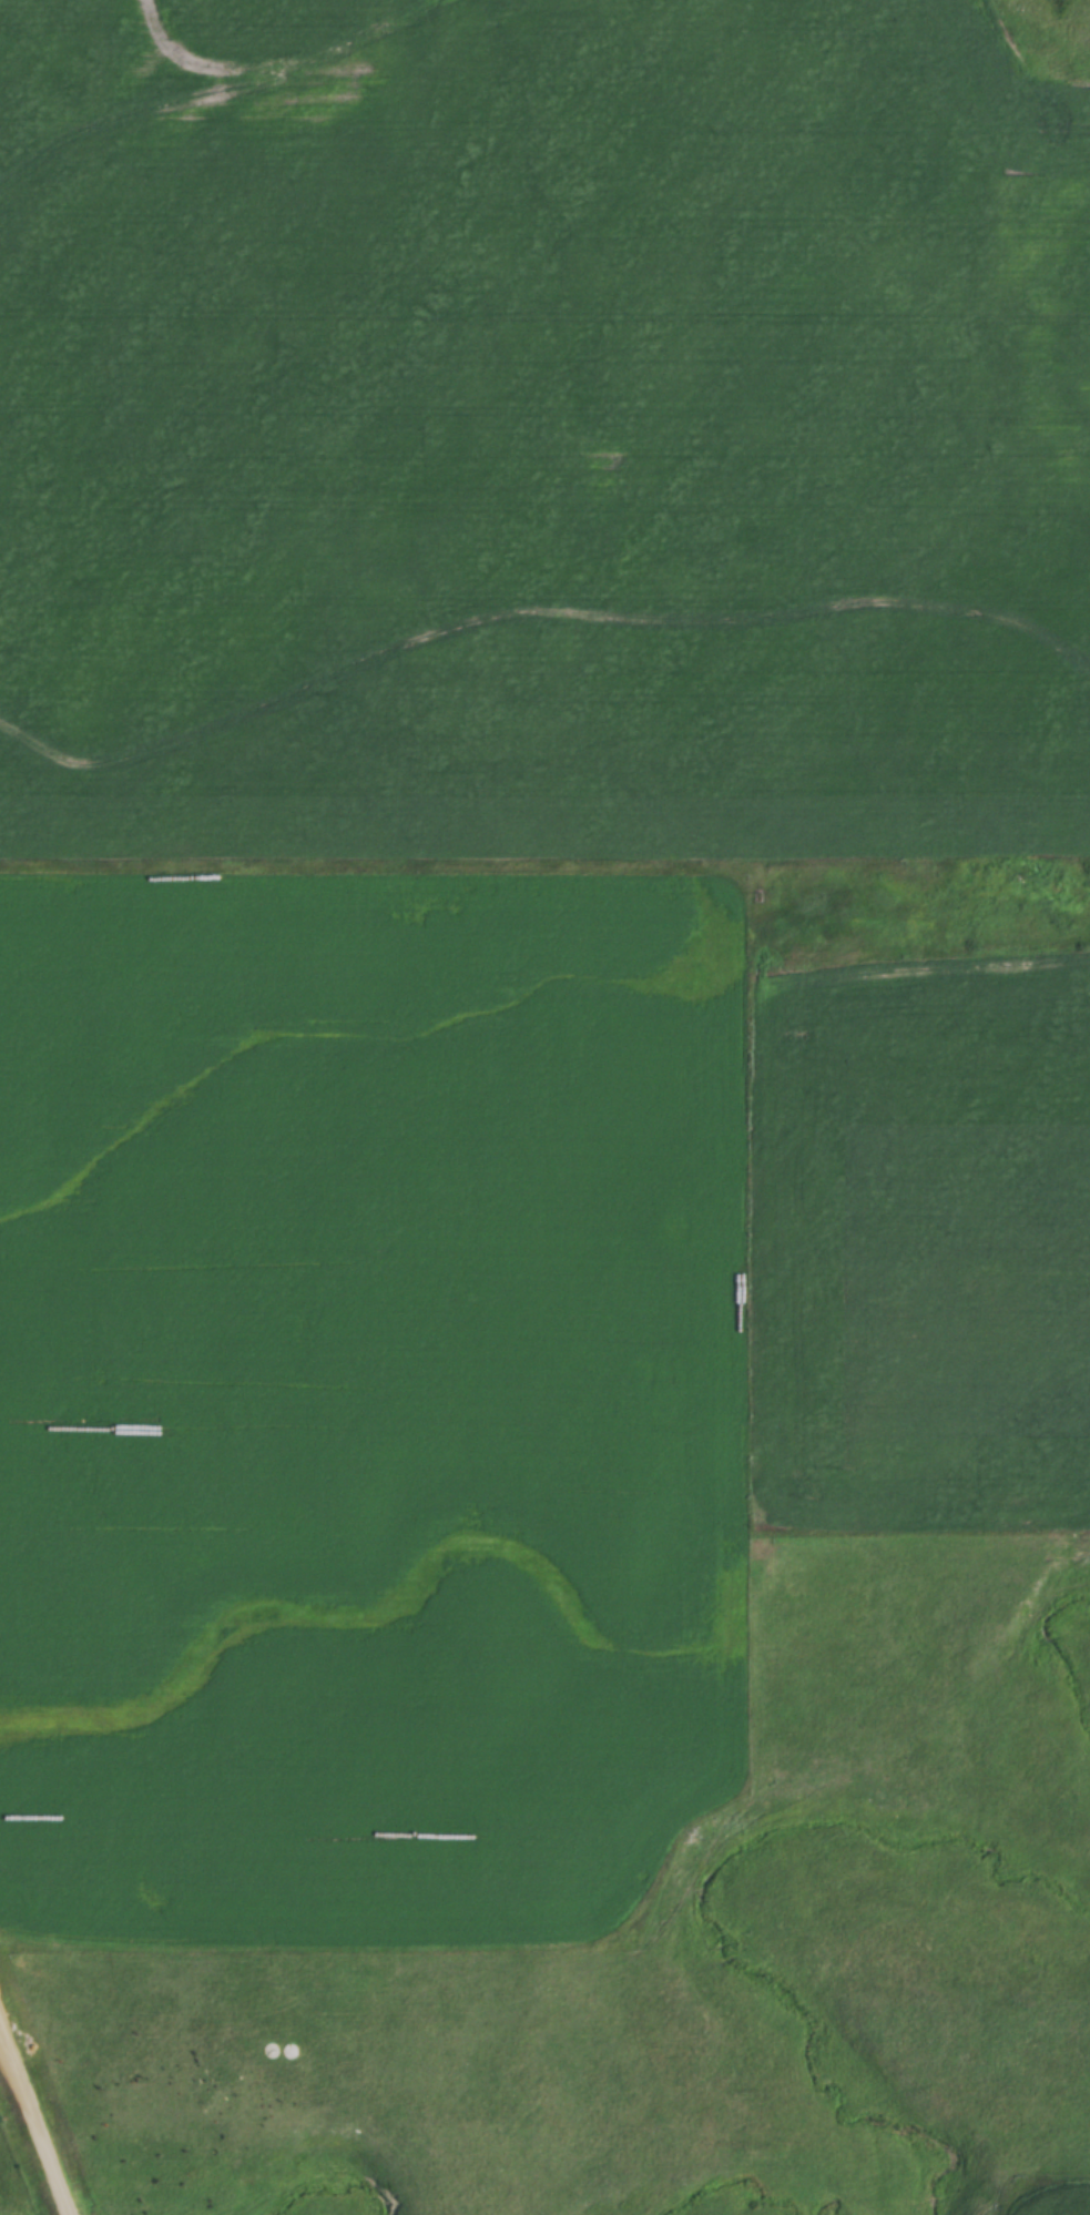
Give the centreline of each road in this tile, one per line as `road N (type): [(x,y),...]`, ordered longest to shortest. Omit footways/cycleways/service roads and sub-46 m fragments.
road 1 (residential): [(65,2214),(0,2029)]

